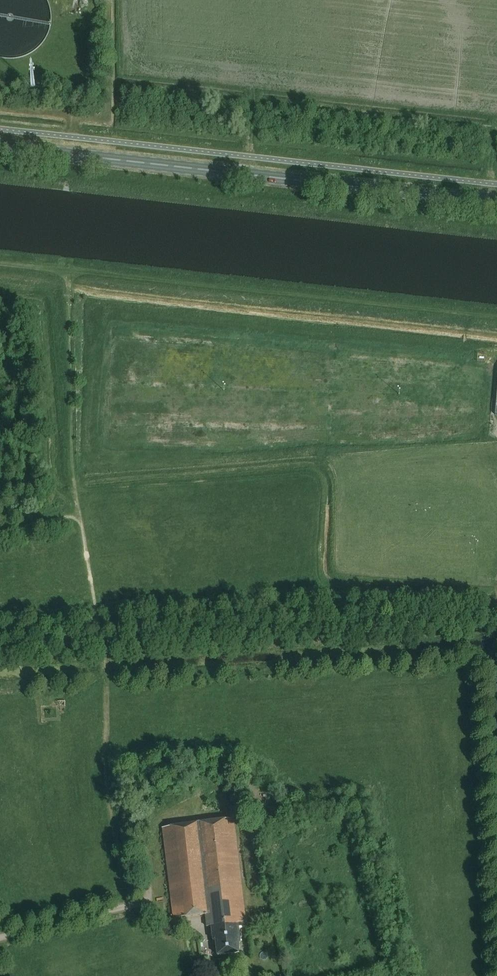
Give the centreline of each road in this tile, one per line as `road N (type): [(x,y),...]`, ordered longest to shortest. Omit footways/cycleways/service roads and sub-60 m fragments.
road 1 (track): [(0,265),(496,321)]
road 2 (secondary): [(496,203),(0,147)]
road 3 (track): [(121,908),(101,641)]
road 4 (track): [(78,515),(67,281),(59,272)]
road 5 (track): [(101,641),(78,515),(0,532)]
road 6 (unclassified): [(0,938),(146,902)]

